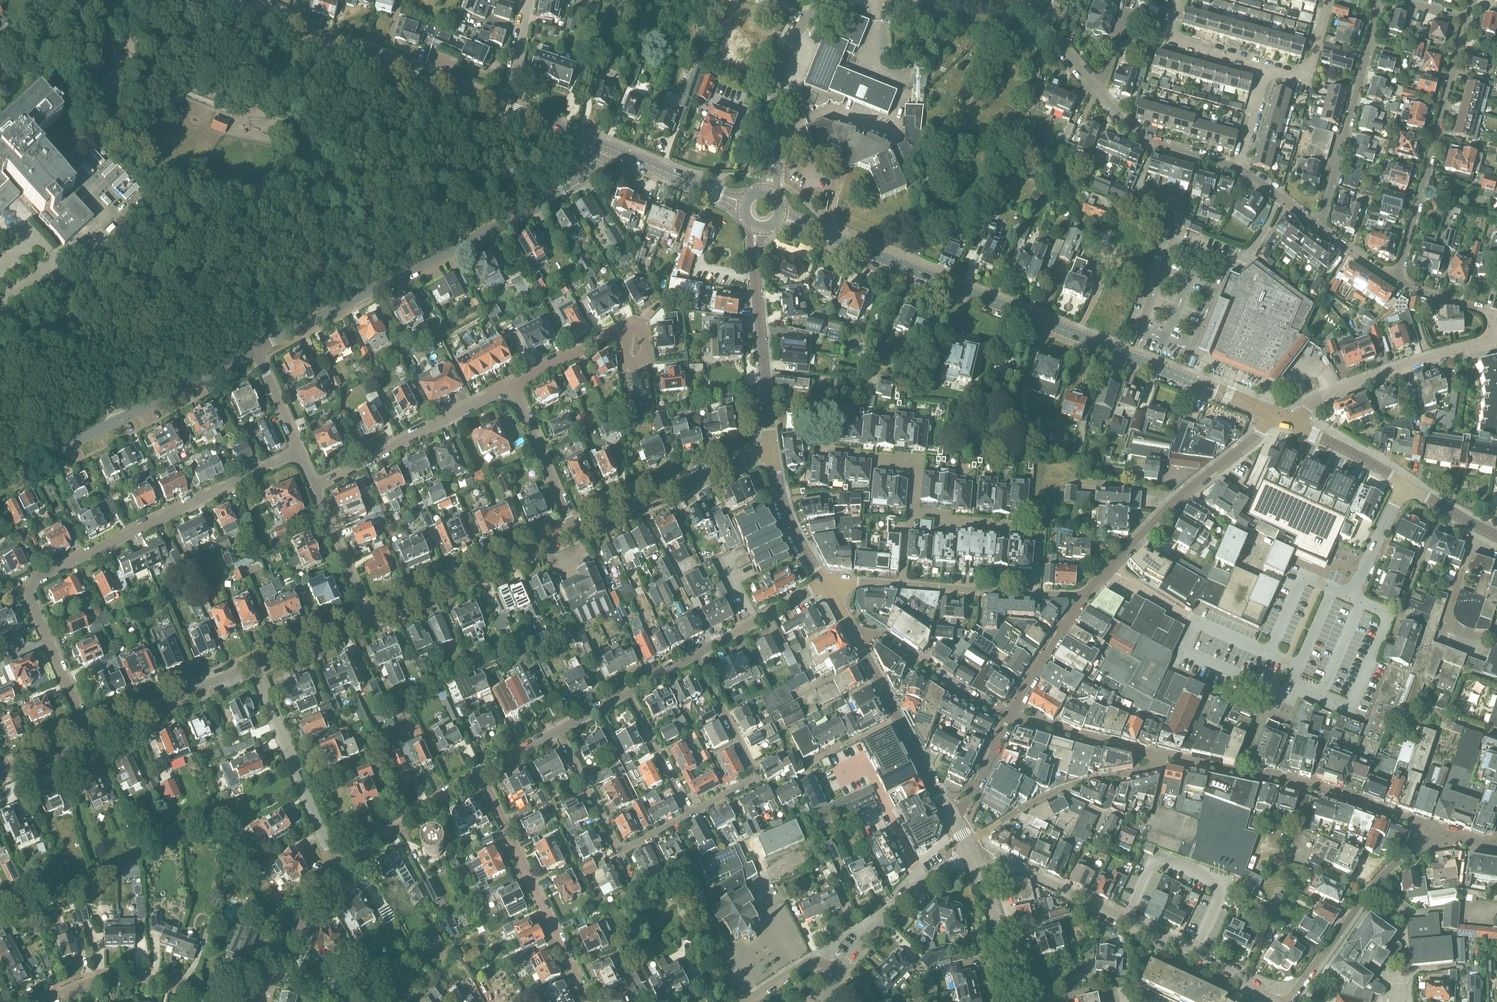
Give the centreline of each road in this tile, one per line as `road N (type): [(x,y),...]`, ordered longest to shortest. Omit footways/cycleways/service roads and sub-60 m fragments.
road 1 (tertiary): [(1269,415),(780,212)]
road 2 (residential): [(87,736),(30,587),(300,452)]
road 3 (unclassified): [(259,347),(581,185),(600,148)]
road 4 (residential): [(1274,1001),(1196,949),(1004,862),(980,868)]
road 5 (residential): [(1238,168),(1141,137),(1013,0)]
road 6 (residential): [(1496,846),(1442,834),(1401,858),(1288,1001)]
road 7 (tertiary): [(506,103),(246,0)]
road 8 (residential): [(1397,280),(1467,18)]
road 9 (residential): [(591,1001),(481,778)]
road 10 (tertiary): [(969,848),(853,634)]
road 11 (residential): [(969,848),(1007,816),(1065,788),(1182,762)]
road 12 (residential): [(1317,224),(1377,0)]
road 13 (residential): [(902,585),(920,460),(818,449)]
road 14 (residential): [(1106,572),(1190,488),(1256,439),(1269,415)]
road 15 (residential): [(368,619),(574,531)]
road 16 (residential): [(1294,425),(1312,403),(1337,391),(1496,340)]
road 17 (residential): [(337,872),(254,666)]
road 18 (tertiary): [(770,449),(759,228)]
road 19 (residential): [(693,813),(620,856),(559,734)]
road 20 (tertiary): [(770,191),(792,50),(805,23),(840,0)]
road 21 (residential): [(507,391),(316,487)]
road 22 (residential): [(574,531),(770,449)]
road 23 (residential): [(699,655),(758,781),(693,813)]
road 24 (residential): [(46,1001),(102,975),(182,985),(233,1001)]
road 25 (residential): [(87,736),(254,666)]
road 26 (residential): [(853,634),(876,634),(1010,717)]
road 27 (residential): [(841,973),(874,926),(969,848)]
road 28 (residential): [(902,585),(1082,596)]
road 29 (residential): [(337,872),(425,807),(481,778)]
road 30 (residential): [(117,421),(259,347)]
road 31 (residential): [(574,531),(507,391)]
road 32 (tertiary): [(743,203),(600,148)]
road 33 (residential): [(264,1001),(289,944),(337,872)]
road 34 (residential): [(699,655),(825,582)]
road 35 (tertiary): [(825,582),(795,534),(770,449)]
road 36 (residential): [(1177,0),(1168,40),(1267,72)]
road 37 (unclassified): [(368,619),(316,487)]
road 38 (residential): [(1010,717),(1082,596)]
road 39 (residential): [(969,848),(966,817),(1010,717)]
road 40 (tertiary): [(1017,1001),(980,868)]
road 41 (residential): [(693,813),(629,694)]
road 42 (residential): [(0,488),(117,421)]
road 43 (residential): [(507,391),(625,331)]
road 44 (tertiary): [(1405,485),(1294,425)]
road 45 (unclassified): [(117,421),(80,352),(69,307)]
road 46 (unclassified): [(1351,596),(1405,485)]
road 47 (residential): [(254,666),(368,619)]
road 48 (residential): [(1267,72),(1305,80),(1328,0)]
road 49 (residential): [(1496,336),(1484,310),(1397,280)]

